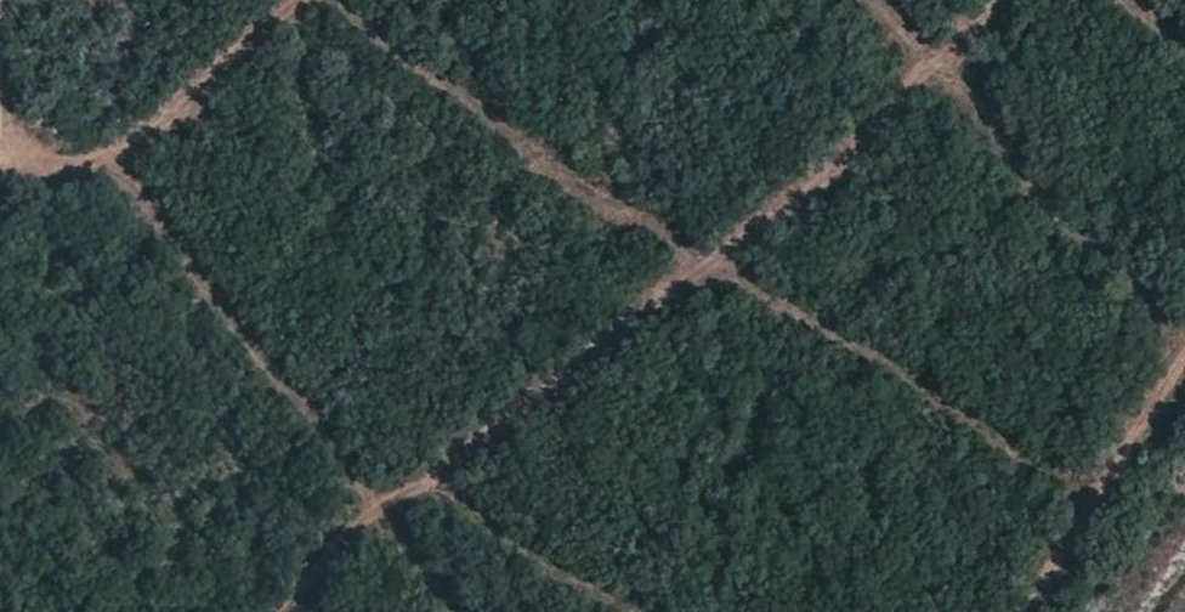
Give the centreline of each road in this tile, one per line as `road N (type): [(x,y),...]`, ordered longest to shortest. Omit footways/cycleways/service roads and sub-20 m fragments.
road 1 (track): [(1020,611),(1184,352)]

